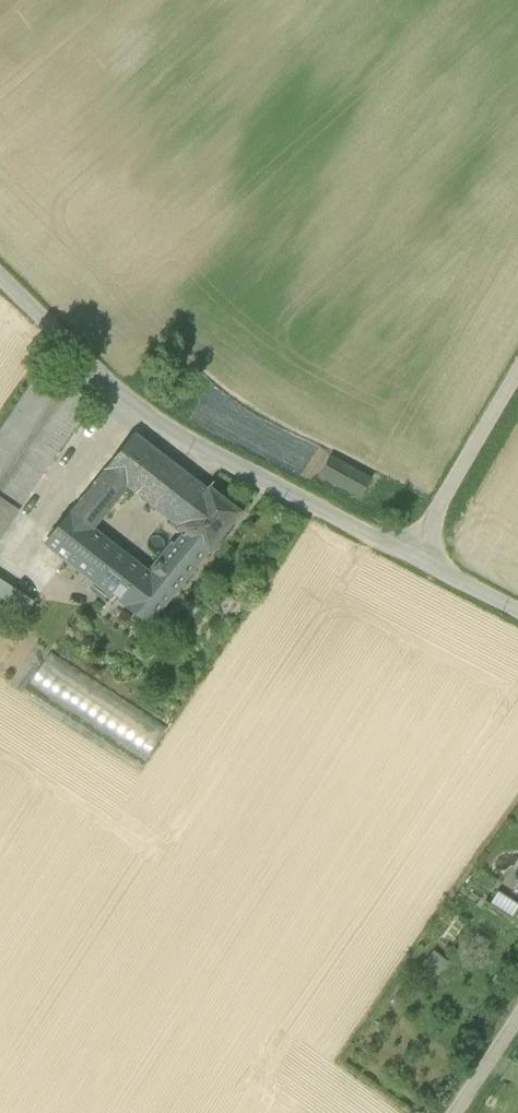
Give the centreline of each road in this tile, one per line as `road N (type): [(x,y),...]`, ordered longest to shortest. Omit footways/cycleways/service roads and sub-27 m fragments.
road 1 (unclassified): [(409,554),(148,422),(0,276)]
road 2 (unclassified): [(409,554),(517,369)]
road 3 (unclassified): [(517,612),(409,554)]

